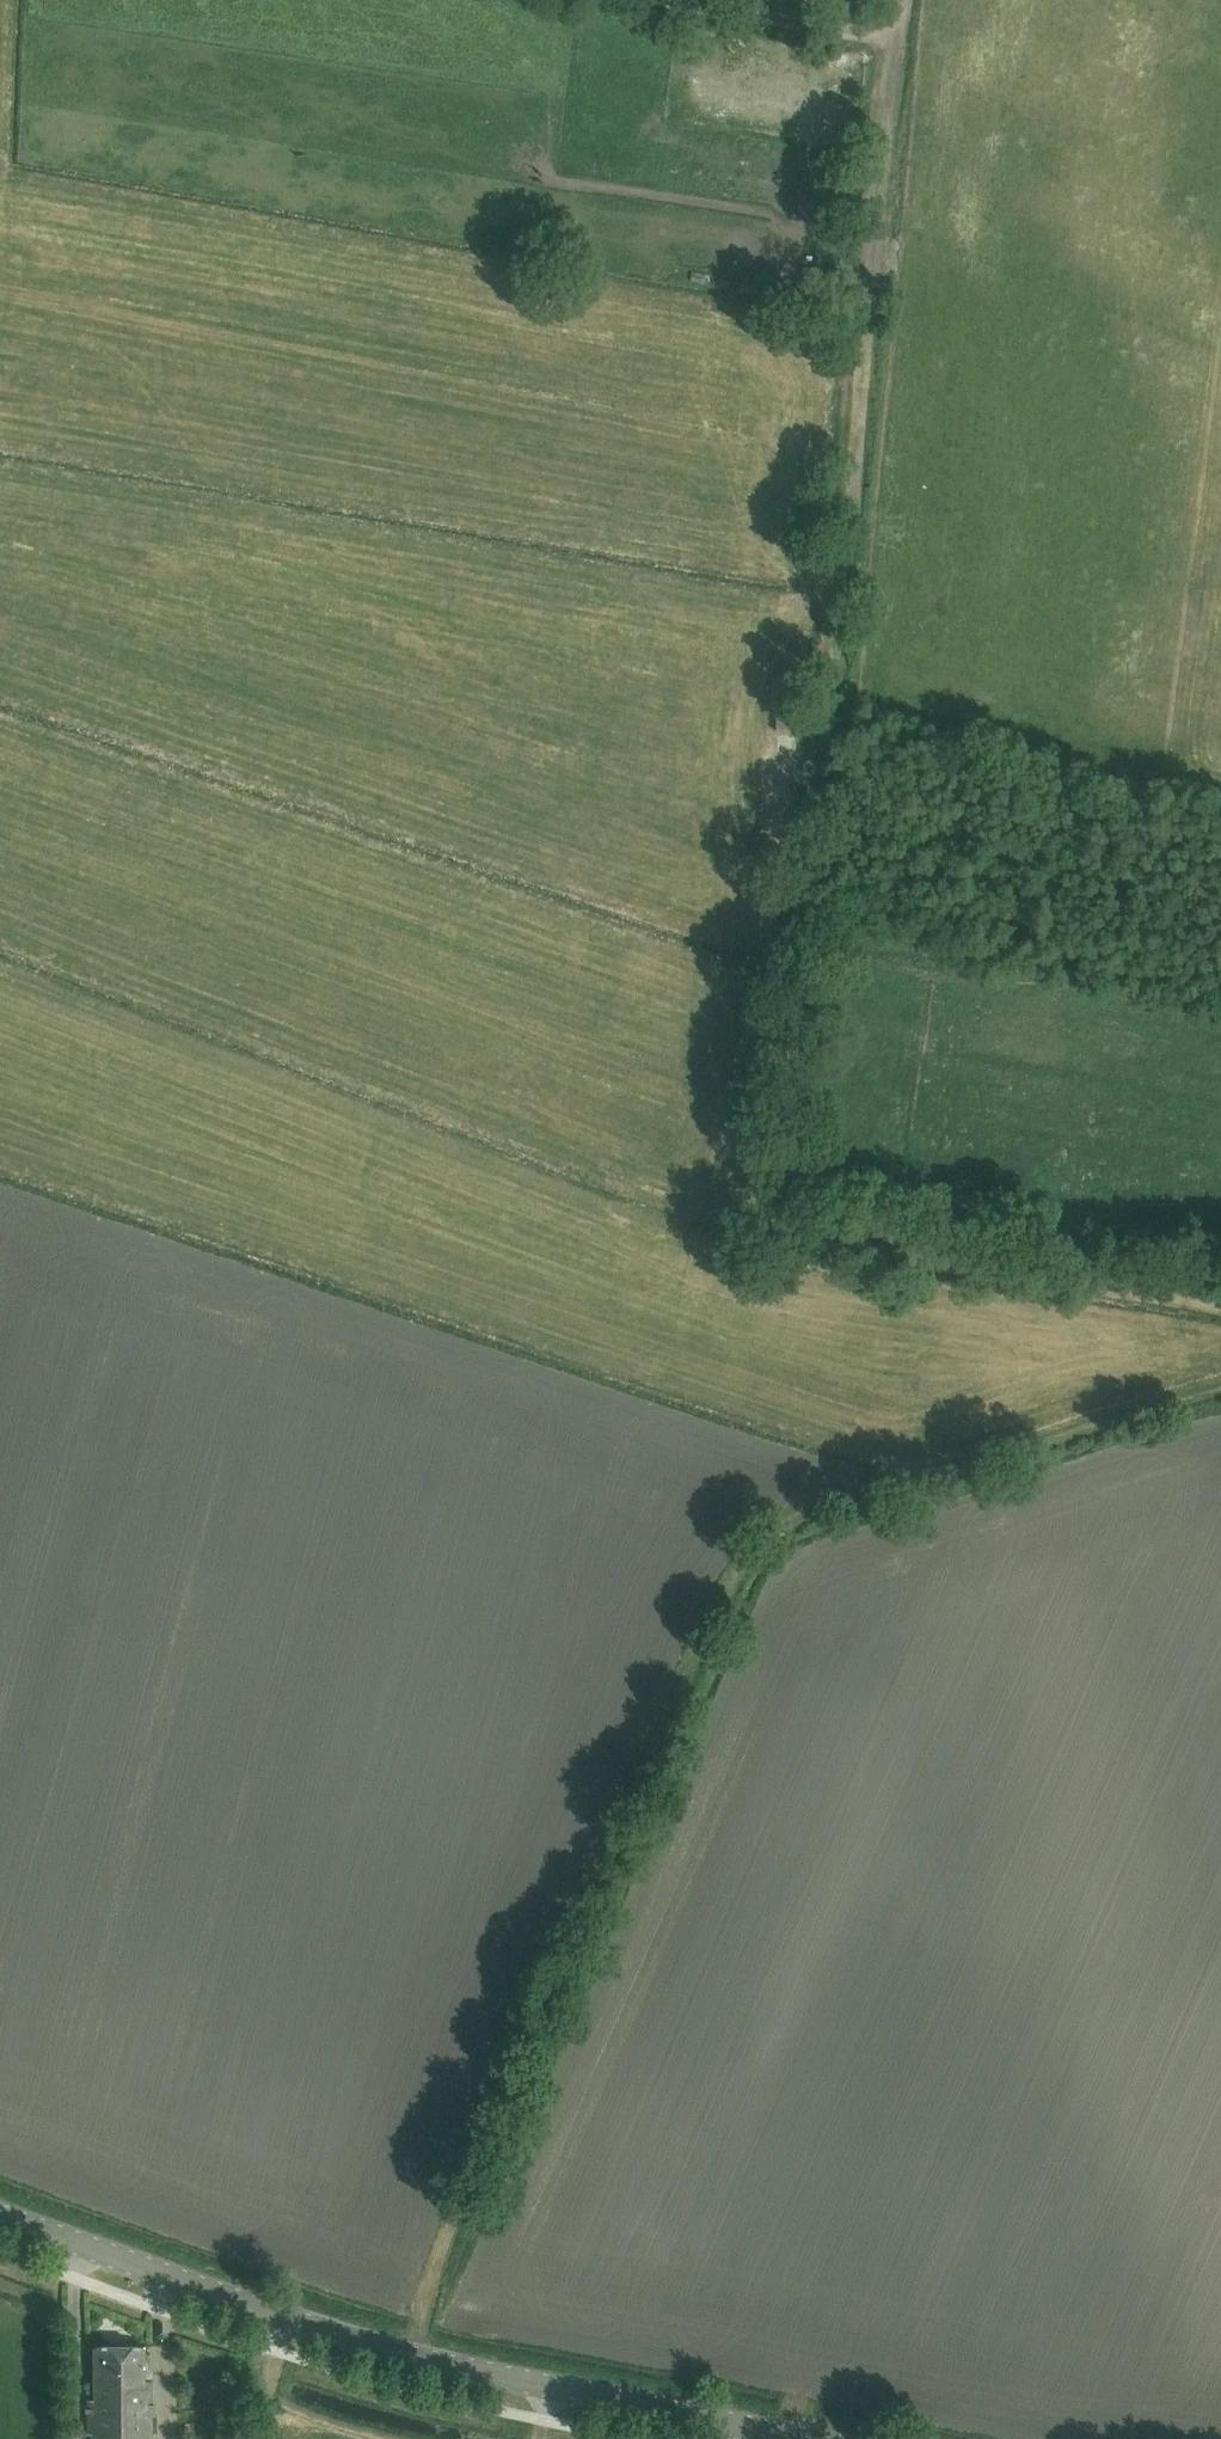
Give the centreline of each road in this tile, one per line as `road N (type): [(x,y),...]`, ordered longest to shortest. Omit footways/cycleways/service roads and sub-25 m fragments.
road 1 (track): [(1220,1300),(818,1242),(793,1228),(783,1200),(888,27),(865,32),(671,0)]
road 2 (track): [(409,2355),(764,1540),(827,1511),(1220,1392)]
road 3 (secondary): [(810,2438),(350,2339),(0,2214)]

